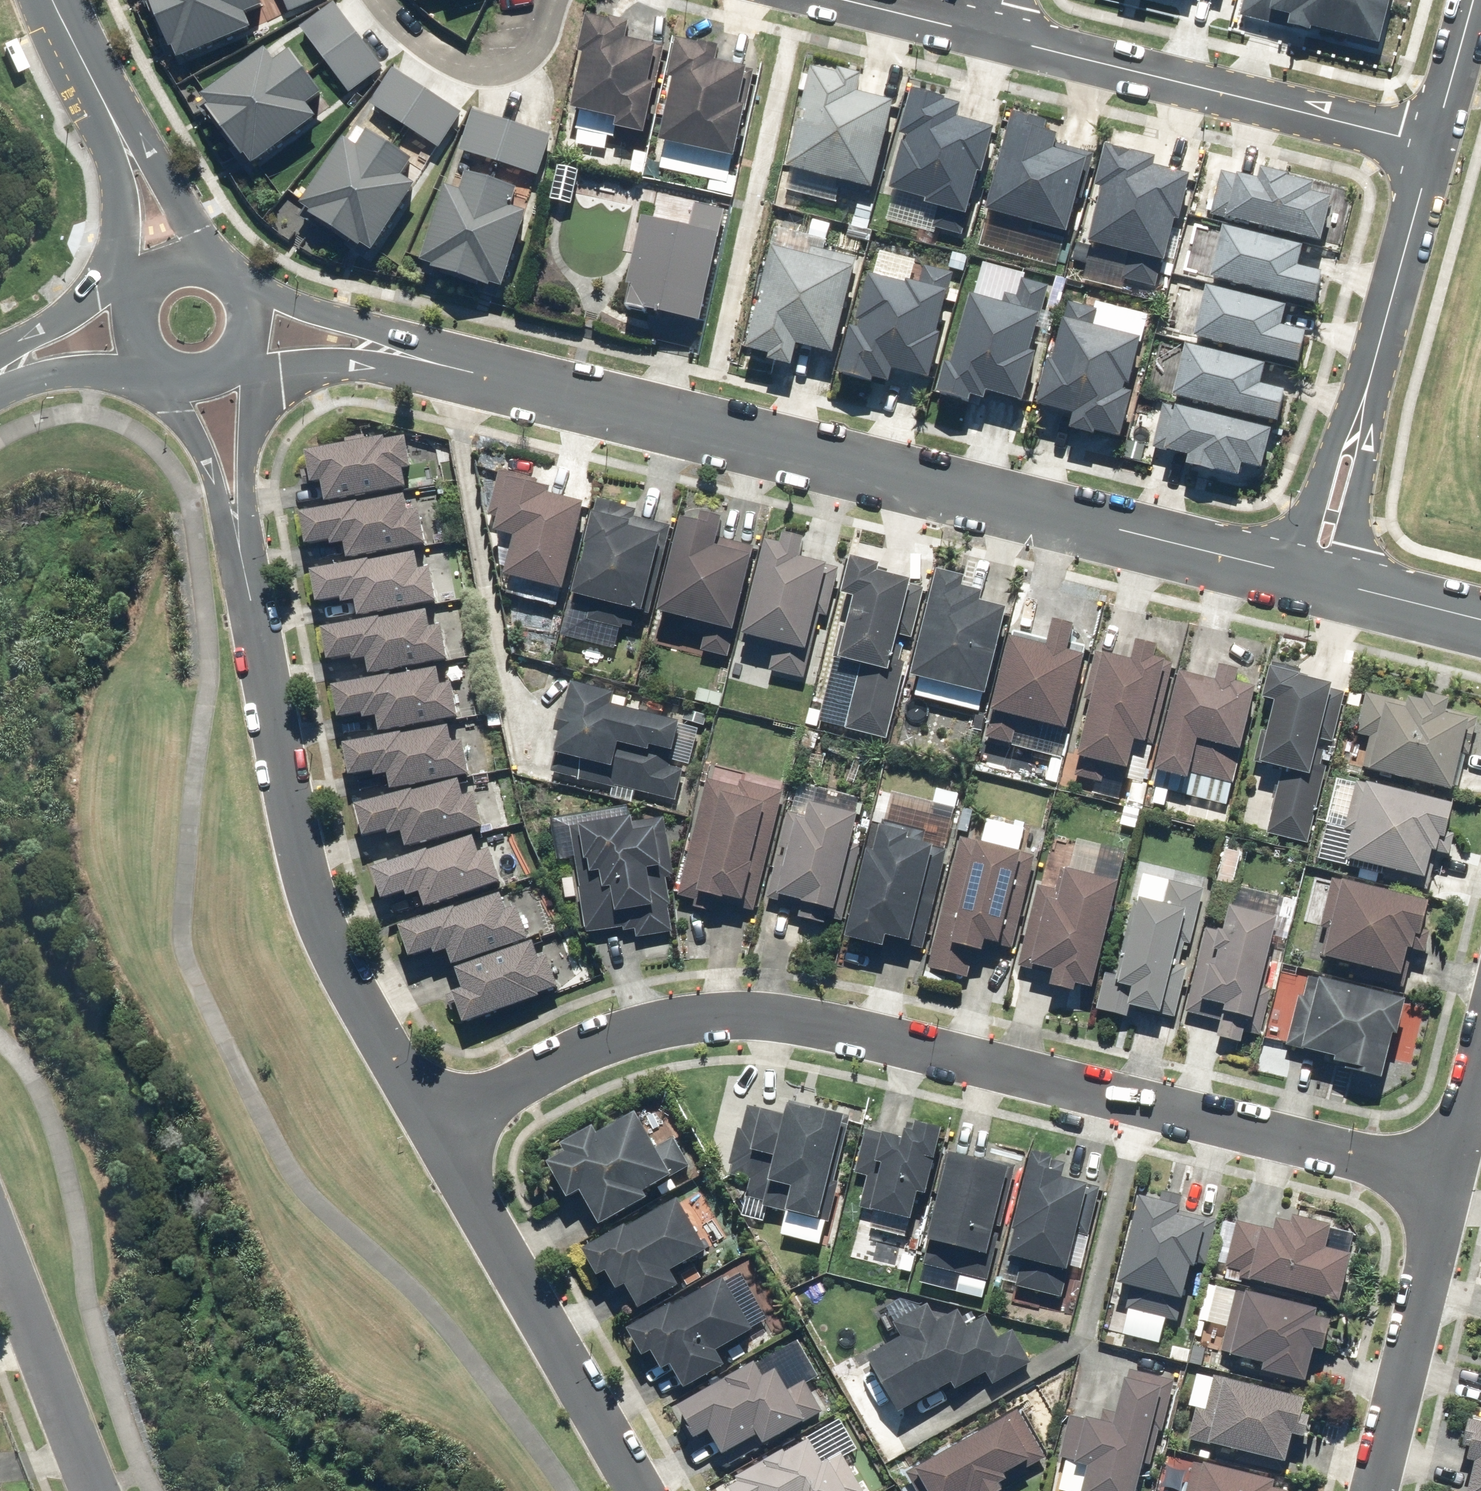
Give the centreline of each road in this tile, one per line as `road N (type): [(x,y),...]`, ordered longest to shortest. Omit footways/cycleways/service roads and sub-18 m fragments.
road 1 (tertiary): [(1314,580),(244,326)]
road 2 (residential): [(433,1132),(583,1052),(666,1022),(748,1017),(836,1030),(1451,1185)]
road 3 (residential): [(433,1132),(344,987),(306,907),(200,372)]
road 4 (residential): [(1431,144),(991,27)]
road 5 (residential): [(1431,144),(1314,580)]
road 6 (residential): [(642,1490),(433,1132)]
road 7 (residential): [(1372,1490),(1451,1185)]
road 8 (residential): [(174,265),(66,0)]
road 9 (residential): [(0,1247),(95,1490)]
road 10 (tertiary): [(1480,621),(1314,580)]
road 11 (residential): [(1471,0),(1431,144)]
road 12 (tertiary): [(0,369),(59,342),(135,328)]
road 13 (residential): [(1451,1185),(1480,1066)]

